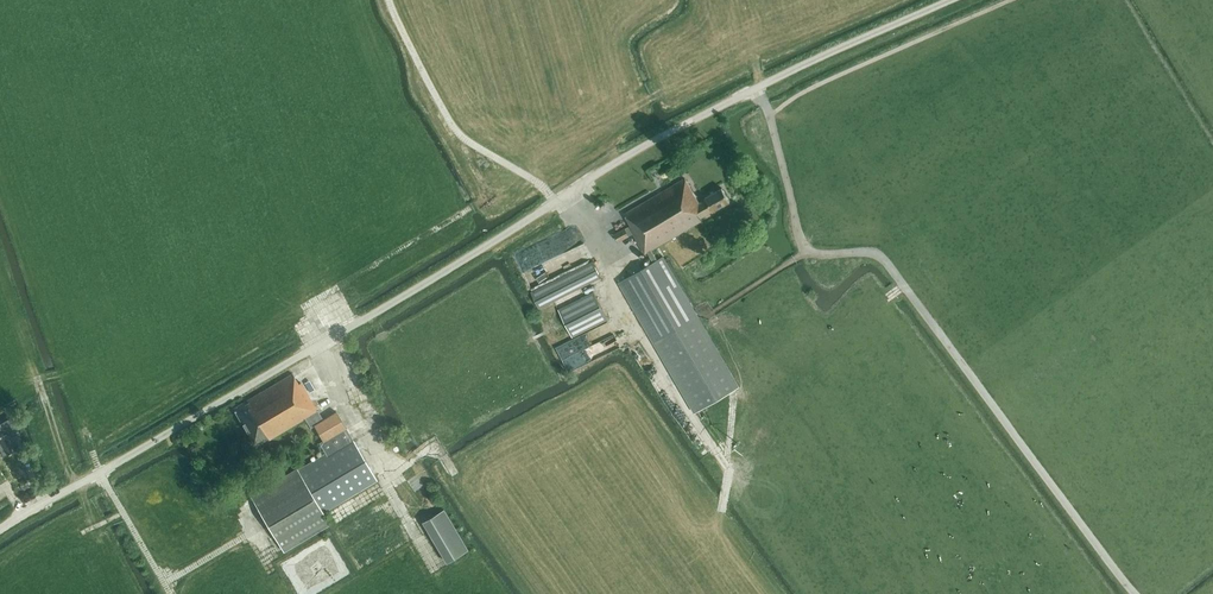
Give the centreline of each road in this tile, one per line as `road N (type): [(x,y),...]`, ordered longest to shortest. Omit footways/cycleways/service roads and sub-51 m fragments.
road 1 (track): [(758,88),(801,246),(875,252),(1138,593)]
road 2 (track): [(389,0),(490,194),(306,306),(327,340)]
road 3 (track): [(808,252),(714,311),(745,396),(728,448),(709,443)]
road 4 (track): [(770,115),(804,91),(1014,0)]
road 5 (track): [(312,316),(91,447)]
road 6 (track): [(101,472),(170,593)]

